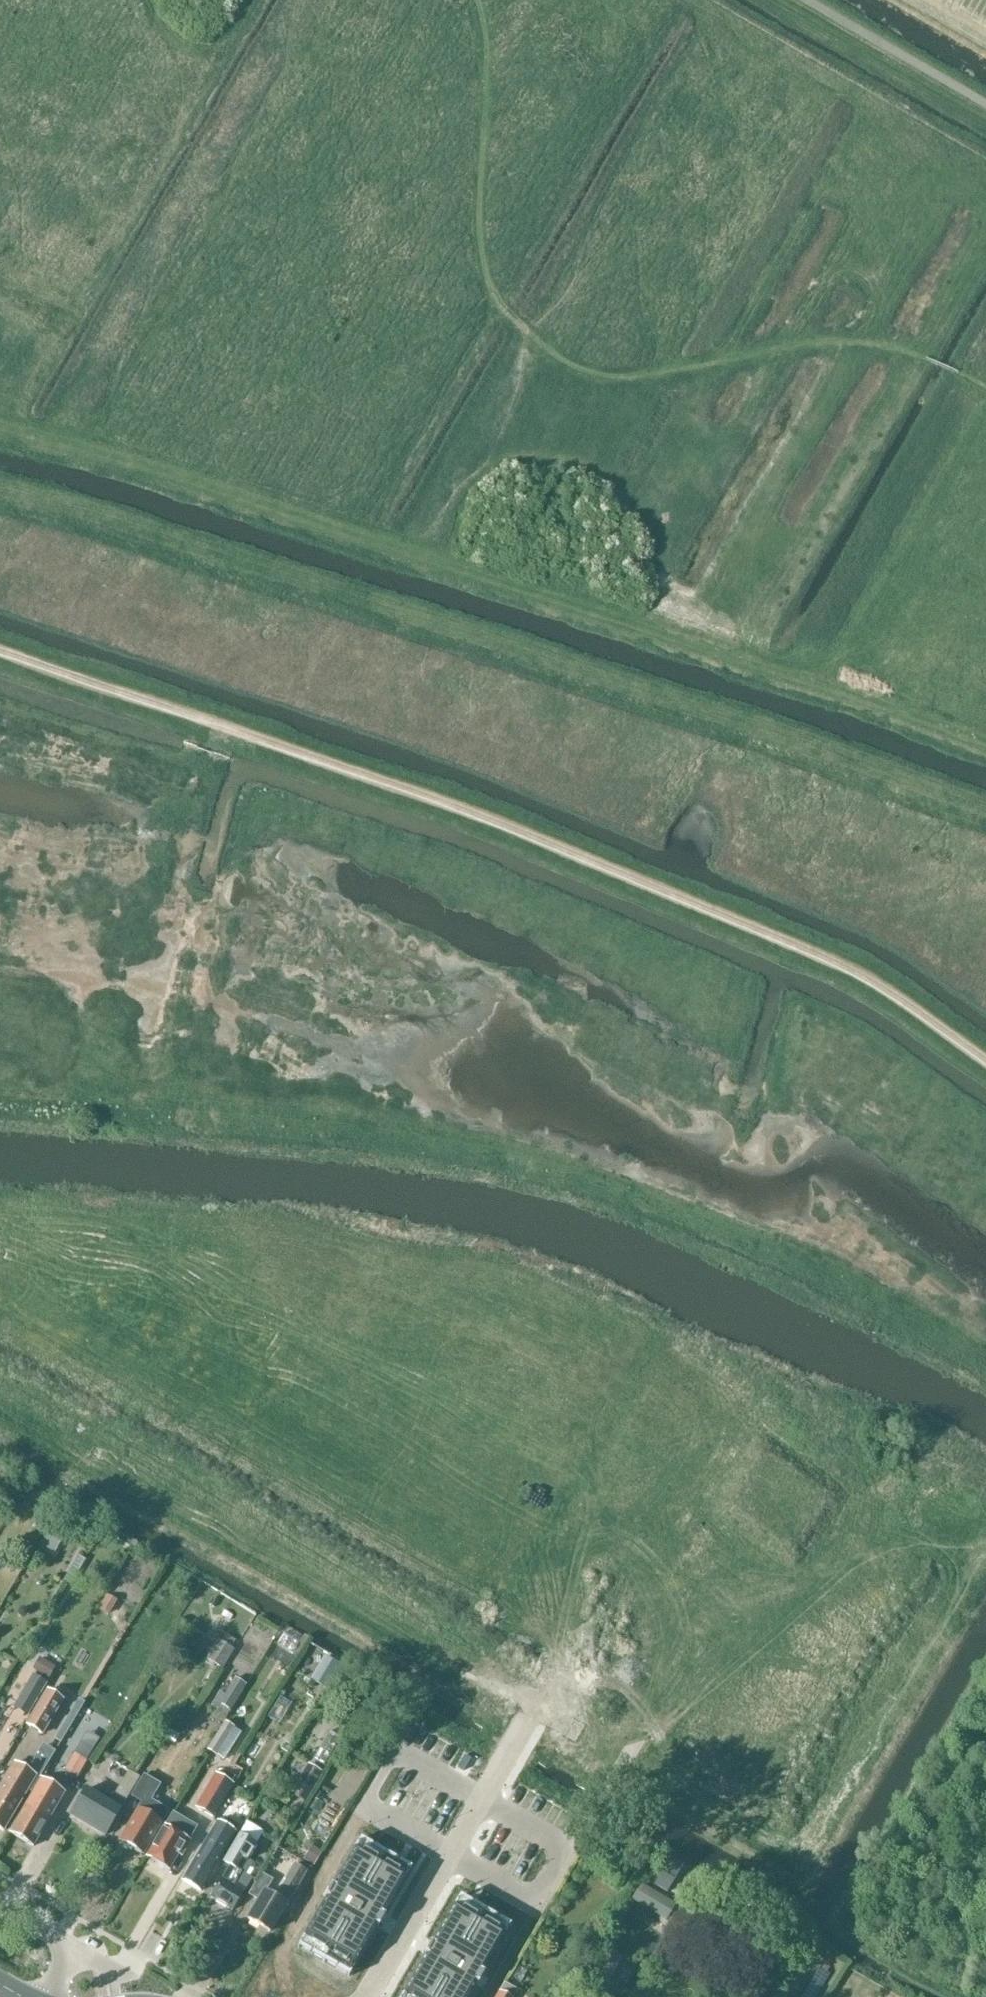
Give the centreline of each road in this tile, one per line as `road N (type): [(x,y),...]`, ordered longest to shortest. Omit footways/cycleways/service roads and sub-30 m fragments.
road 1 (unclassified): [(49,1996),(63,1969),(61,1949),(0,1907)]

